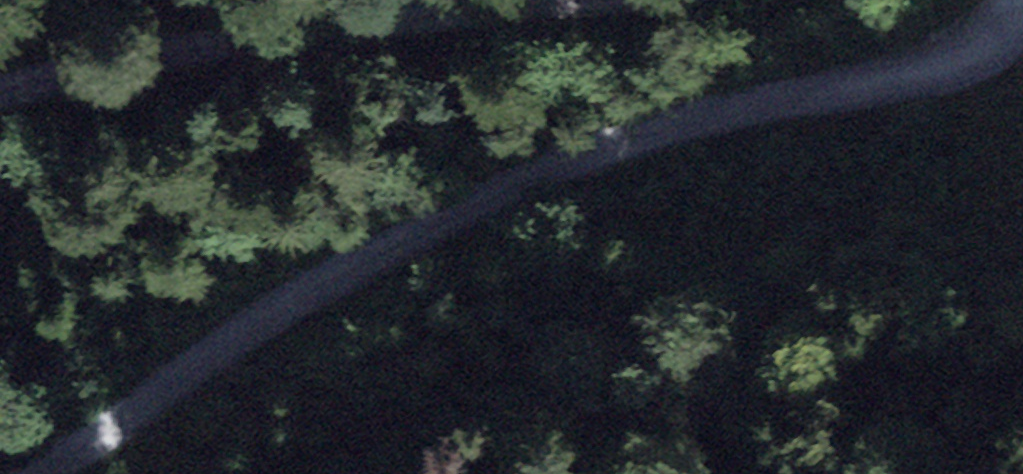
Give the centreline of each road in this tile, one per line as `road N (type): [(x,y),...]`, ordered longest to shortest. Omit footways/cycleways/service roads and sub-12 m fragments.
road 1 (track): [(0,471),(227,335),(428,228),(639,132),(857,93),(964,50),(1002,0)]
road 2 (track): [(593,0),(289,30),(114,55),(0,85)]

